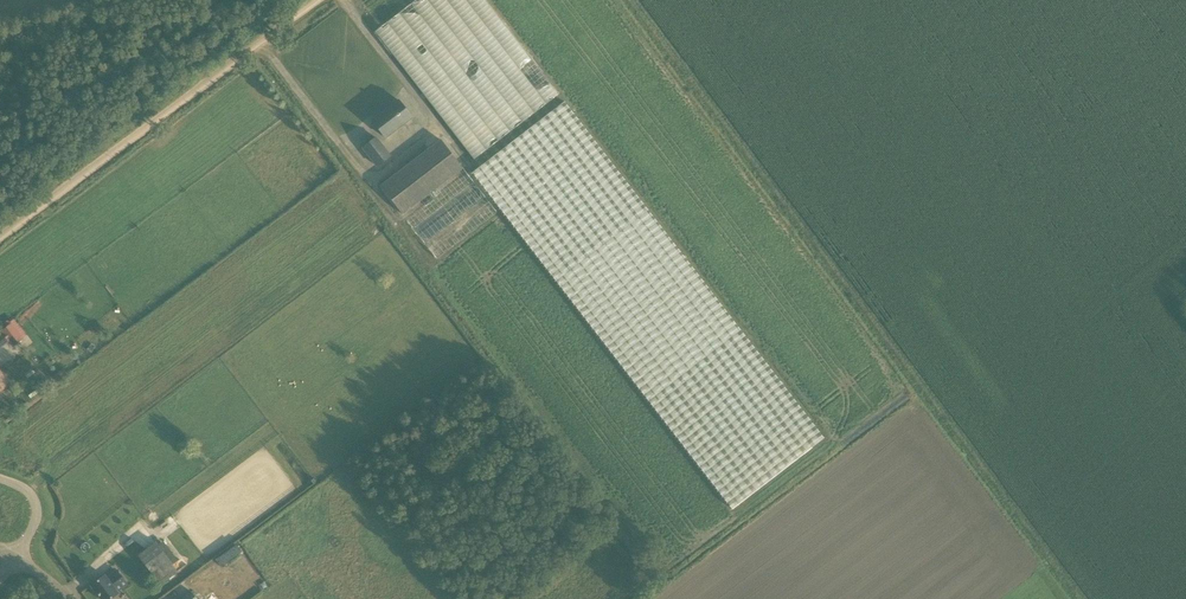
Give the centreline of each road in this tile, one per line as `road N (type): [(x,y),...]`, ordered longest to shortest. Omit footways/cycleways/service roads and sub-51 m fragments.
road 1 (track): [(631,0),(1084,598)]
road 2 (track): [(318,0),(0,240)]

